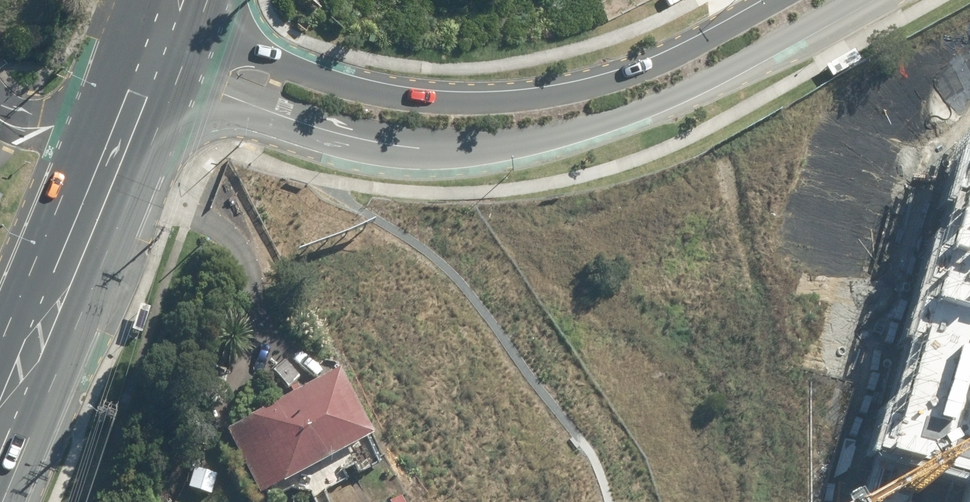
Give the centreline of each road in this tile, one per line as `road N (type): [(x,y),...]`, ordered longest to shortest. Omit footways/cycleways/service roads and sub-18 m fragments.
road 1 (residential): [(836,0),(660,93),(528,140),(397,147),(265,119),(121,71)]
road 2 (residential): [(146,11),(296,82),(383,97),(490,96),(651,59),(756,0)]
road 3 (primary): [(0,365),(111,97)]
road 4 (residential): [(0,94),(22,115),(67,112),(111,97)]

